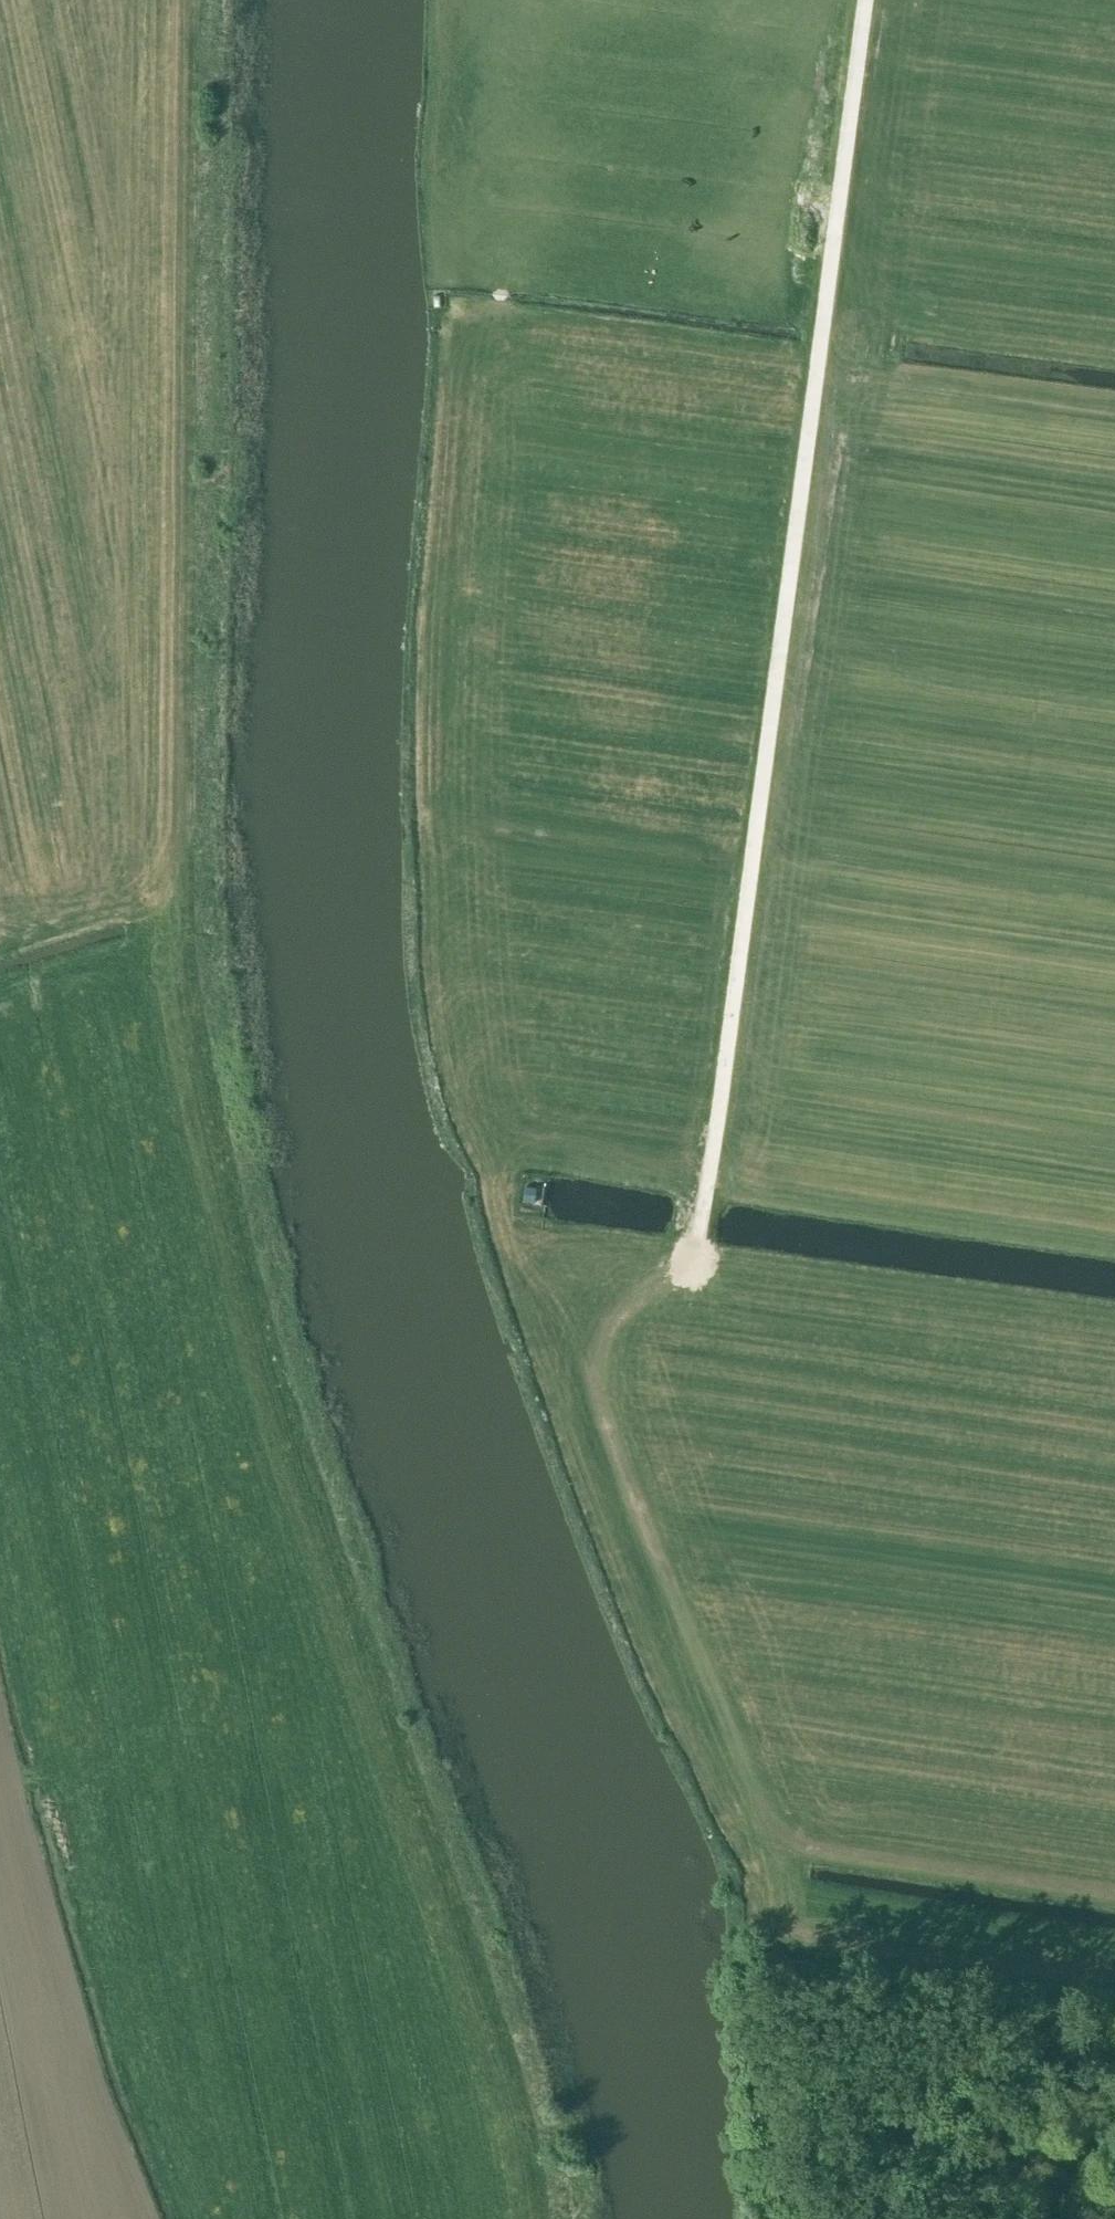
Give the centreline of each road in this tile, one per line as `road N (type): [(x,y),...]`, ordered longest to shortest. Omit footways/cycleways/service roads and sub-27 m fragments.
road 1 (track): [(693,1255),(812,376),(872,0)]

